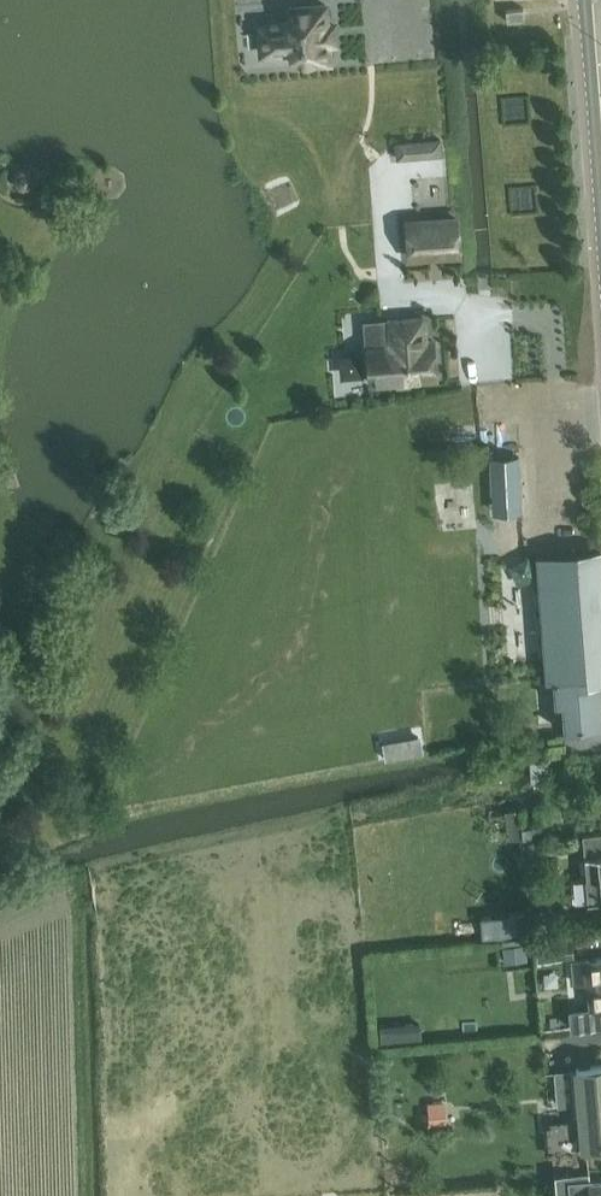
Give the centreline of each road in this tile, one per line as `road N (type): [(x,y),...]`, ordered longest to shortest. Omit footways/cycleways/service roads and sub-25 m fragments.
road 1 (secondary): [(585,0),(600,166)]

